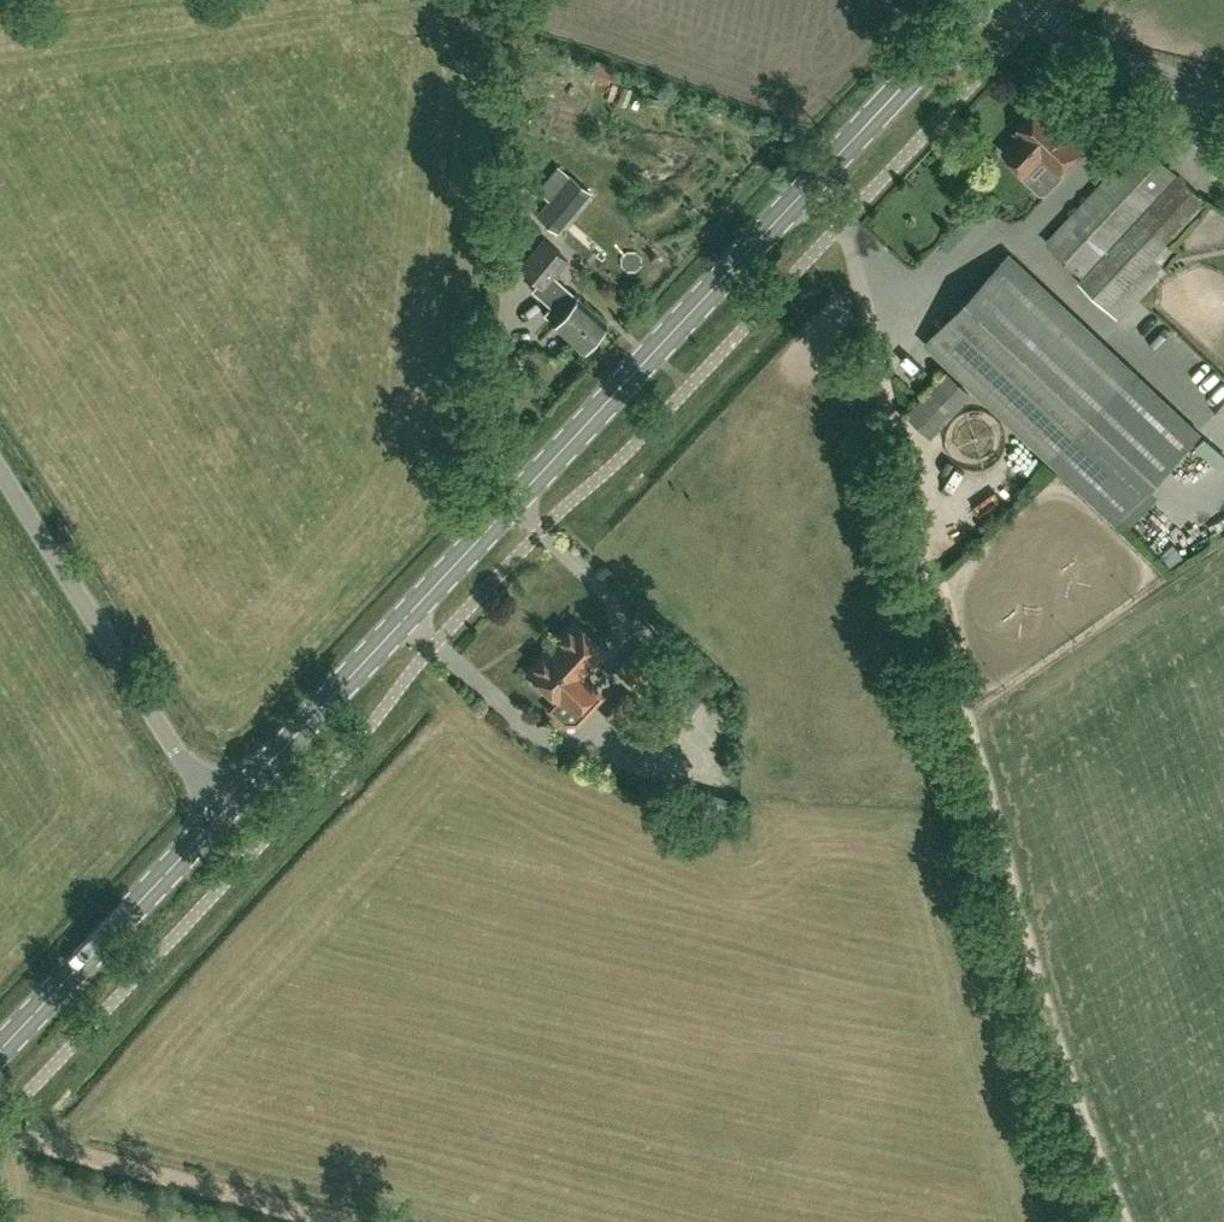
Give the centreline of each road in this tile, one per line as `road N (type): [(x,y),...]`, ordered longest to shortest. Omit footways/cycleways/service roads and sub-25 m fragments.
road 1 (secondary): [(217,810),(986,0)]
road 2 (unclassified): [(217,810),(0,468)]
road 3 (track): [(0,1130),(362,1221)]
road 4 (secondary): [(0,1051),(217,810)]
road 5 (unclassified): [(1223,95),(1074,47),(1023,0)]

